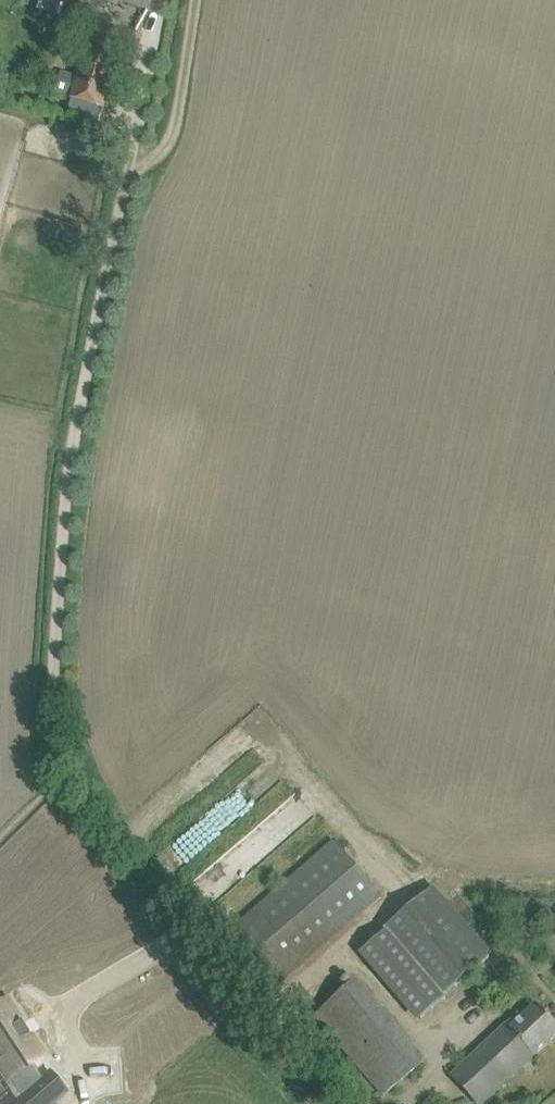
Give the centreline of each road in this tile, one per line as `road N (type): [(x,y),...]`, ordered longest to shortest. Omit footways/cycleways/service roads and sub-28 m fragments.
road 1 (unclassified): [(349,1103),(98,810),(58,734),(54,686),(70,465),(128,172)]
road 2 (track): [(128,172),(154,158),(173,133),(195,0)]

